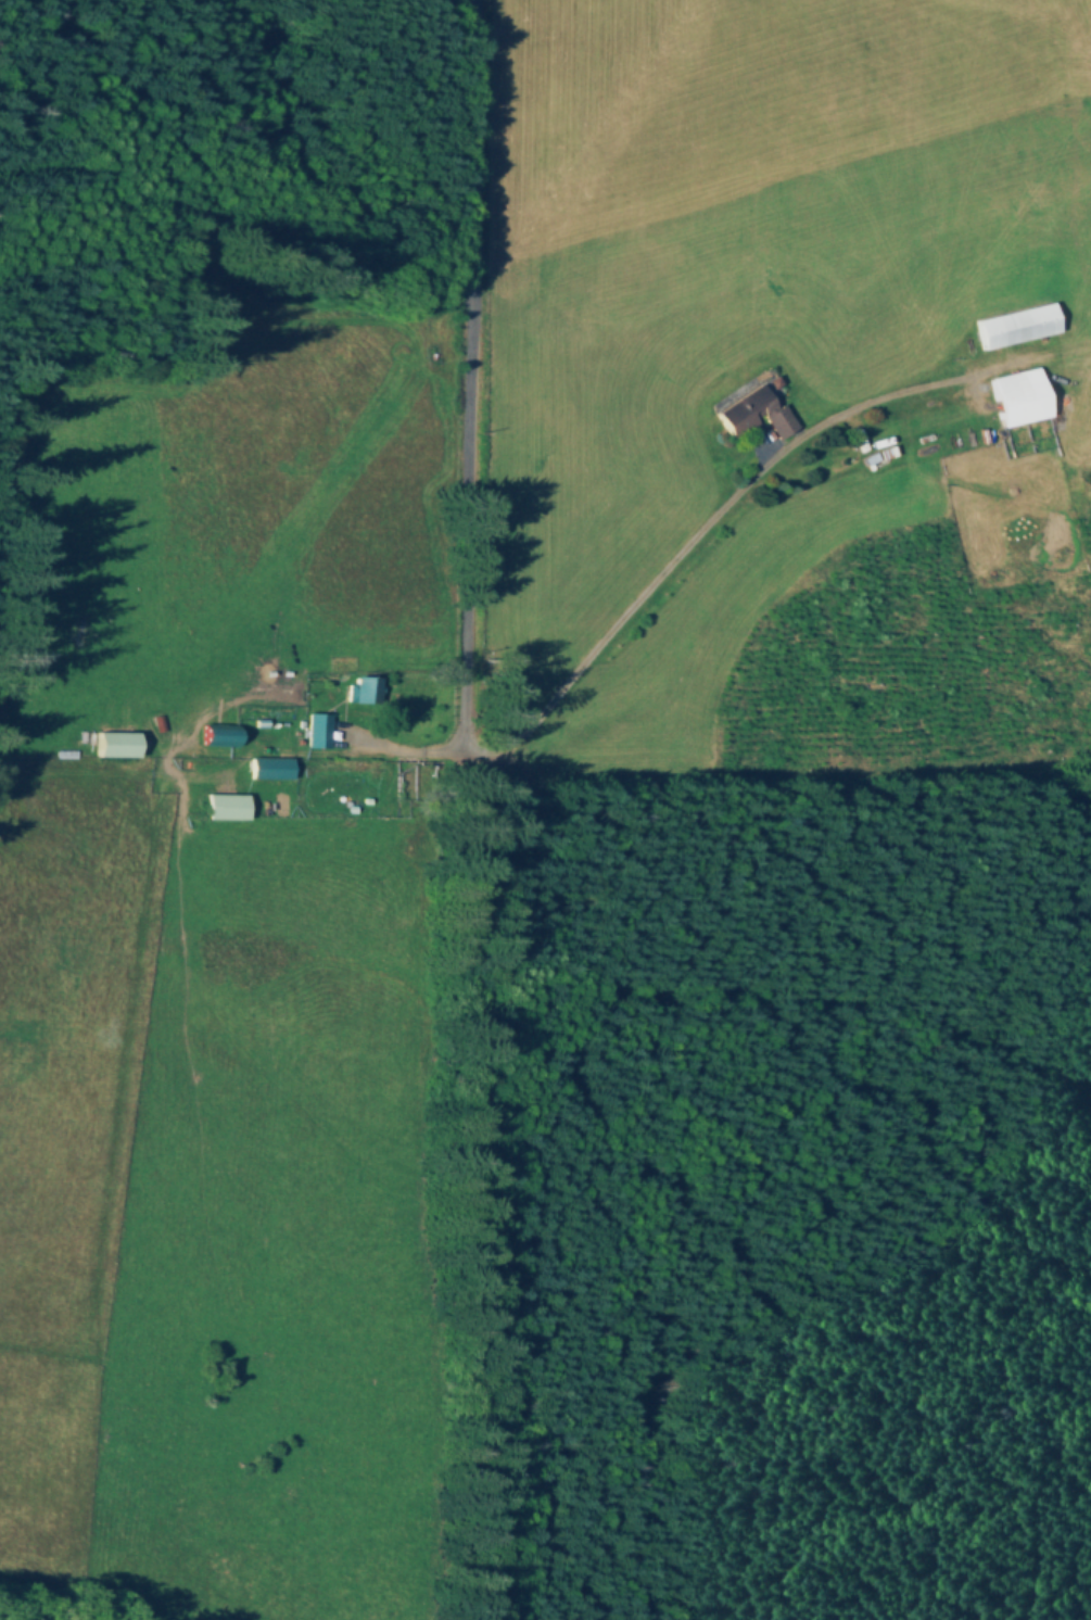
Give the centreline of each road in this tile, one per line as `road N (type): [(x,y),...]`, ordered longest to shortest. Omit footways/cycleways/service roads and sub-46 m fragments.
road 1 (tertiary): [(470,1619),(458,607),(468,0)]

